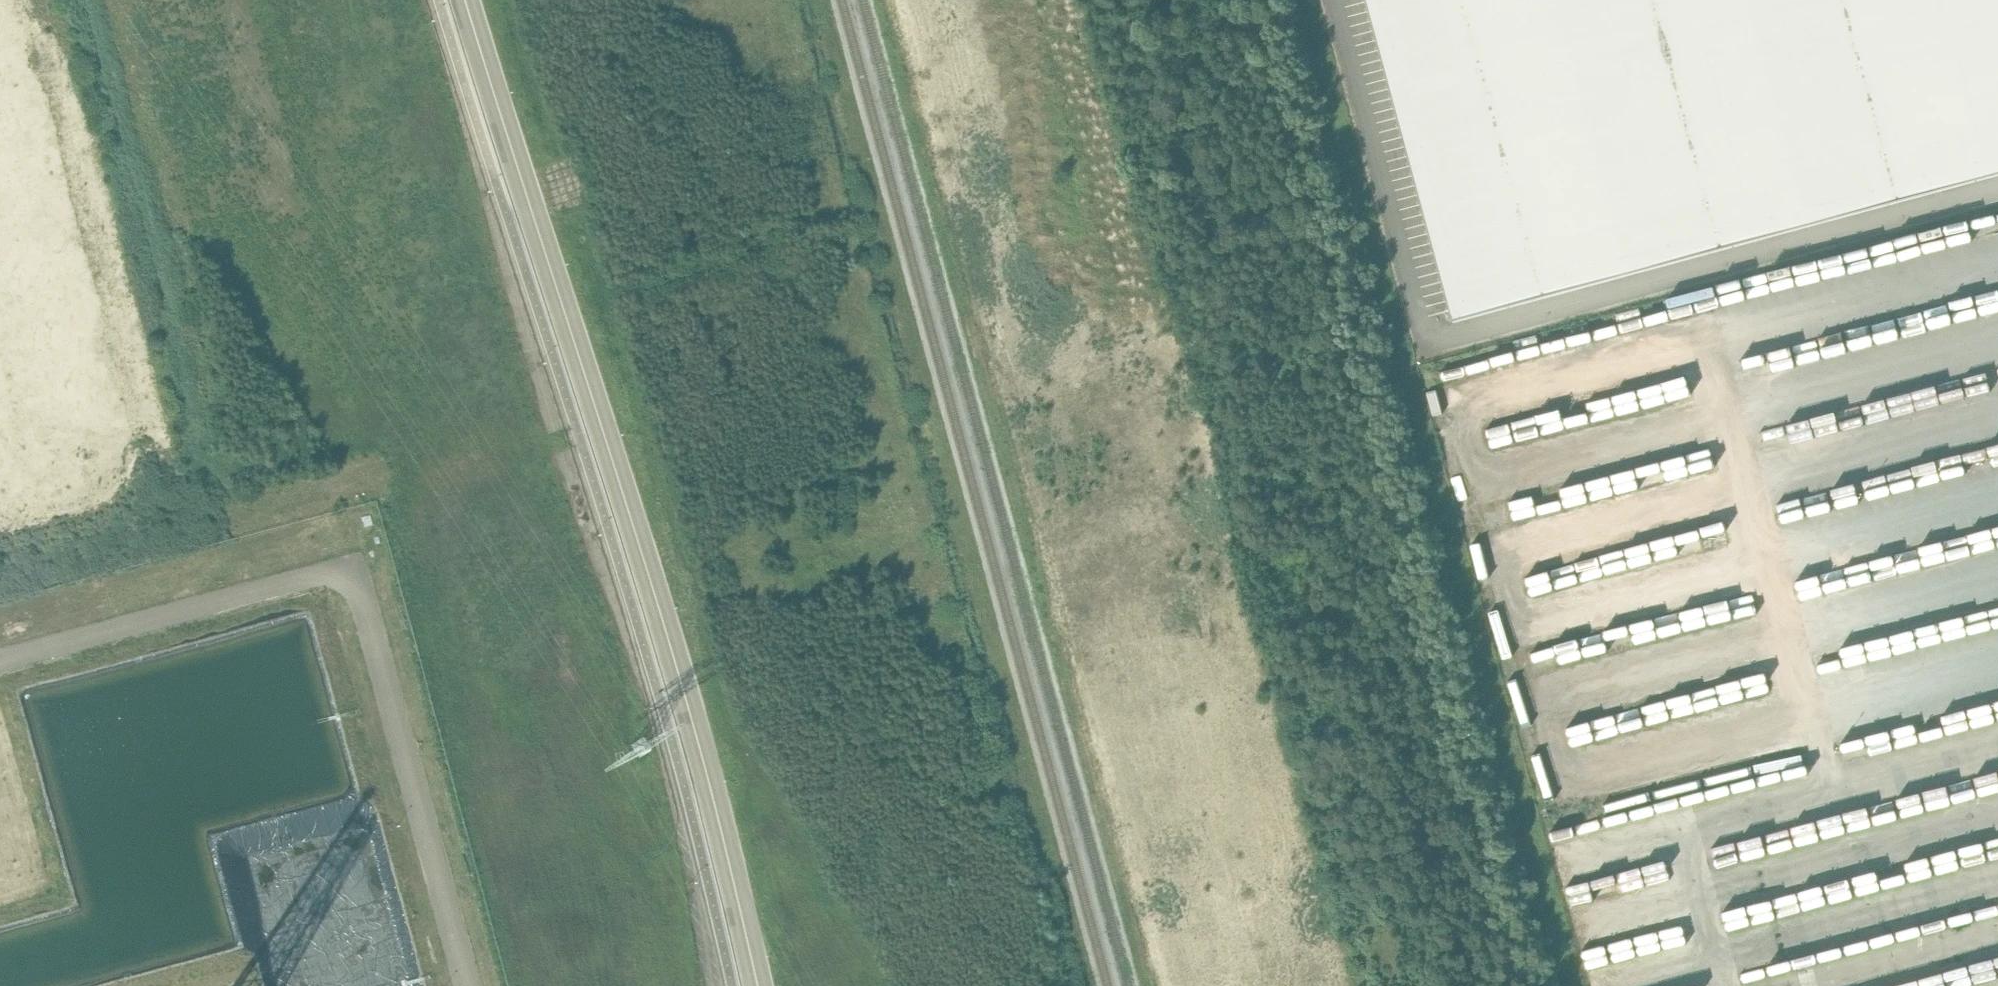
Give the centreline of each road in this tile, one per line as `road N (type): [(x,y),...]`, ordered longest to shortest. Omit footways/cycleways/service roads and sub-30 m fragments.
road 1 (unclassified): [(758,985),(671,647),(467,0)]

